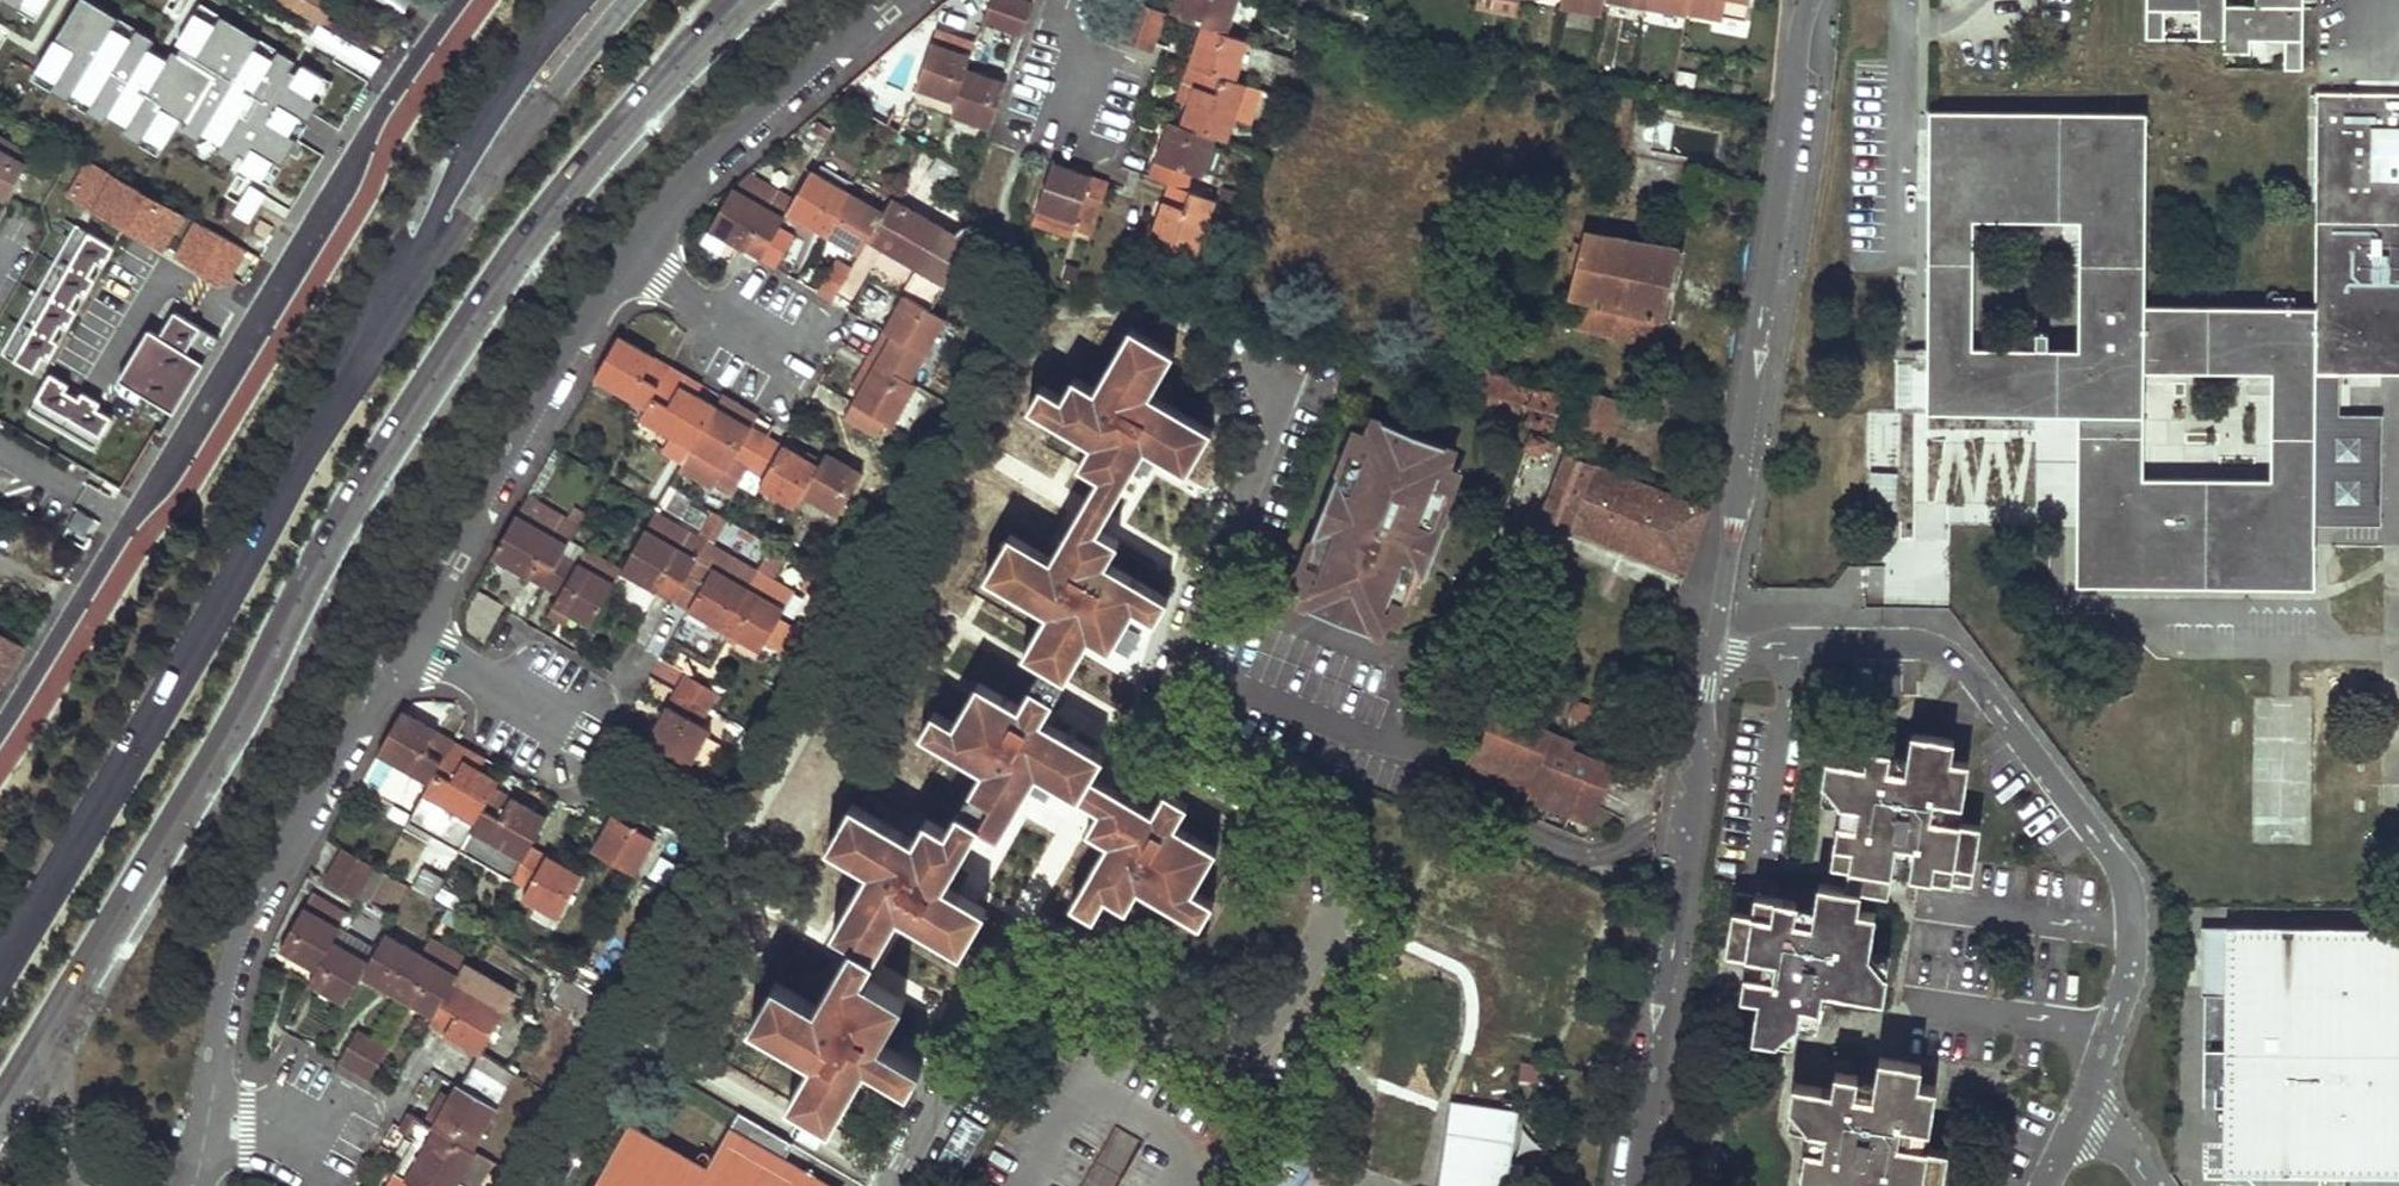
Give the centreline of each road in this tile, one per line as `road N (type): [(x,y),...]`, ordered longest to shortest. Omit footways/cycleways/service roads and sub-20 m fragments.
road 1 (residential): [(894,1185),(996,982),(1061,966),(1188,1033),(1263,1017),(1329,904),(1311,822),(1177,742),(1164,698),(1269,435),(1268,375)]
road 2 (secondary): [(59,1041),(249,727),(333,556),(463,343),(557,206),(654,97),(757,0)]
road 3 (secondary): [(576,0),(538,43),(367,327),(112,784),(0,964)]
road 4 (unclassified): [(0,734),(128,524),(171,473),(345,195),(372,128),(459,0)]
road 5 (residential): [(2080,1113),(2131,963),(2129,894),(2110,853),(1974,672),(1954,653),(1923,644),(1710,645)]
road 6 (residential): [(1809,0),(1710,645)]
road 7 (residential): [(1710,645),(1629,1185)]
road 8 (residential): [(204,1111),(238,941),(412,637)]
road 9 (residential): [(412,637),(632,259)]
road 10 (residential): [(632,259),(692,177),(896,0)]
road 11 (residential): [(412,637),(549,710)]
road 12 (residential): [(632,259),(763,337)]
road 13 (residential): [(83,1185),(63,1129),(59,1041)]

